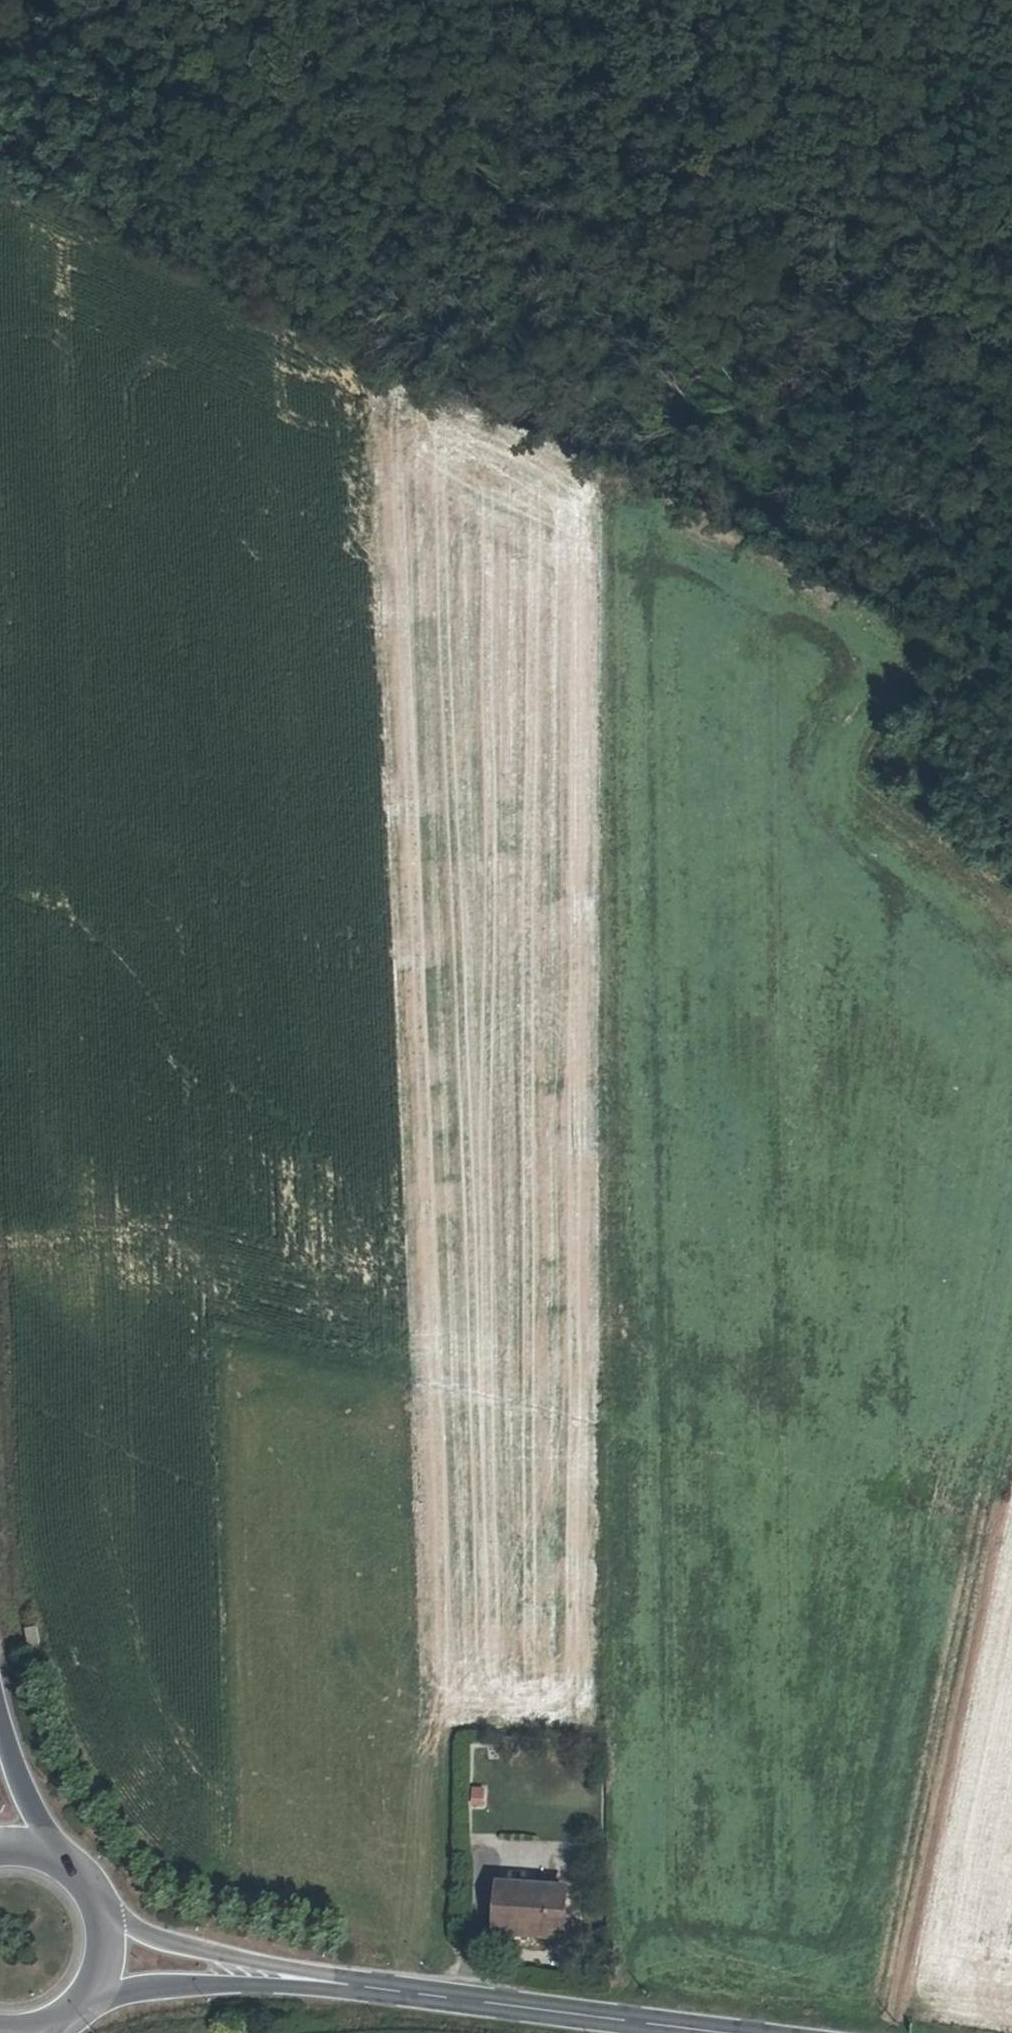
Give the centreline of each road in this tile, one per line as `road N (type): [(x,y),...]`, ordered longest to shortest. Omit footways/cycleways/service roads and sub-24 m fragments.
road 1 (secondary): [(348,1985),(677,2032)]
road 2 (secondary): [(87,2005),(142,1989),(348,1985)]
road 3 (secondary): [(348,1985),(106,1923)]
road 4 (secondary): [(51,1857),(0,1714)]

